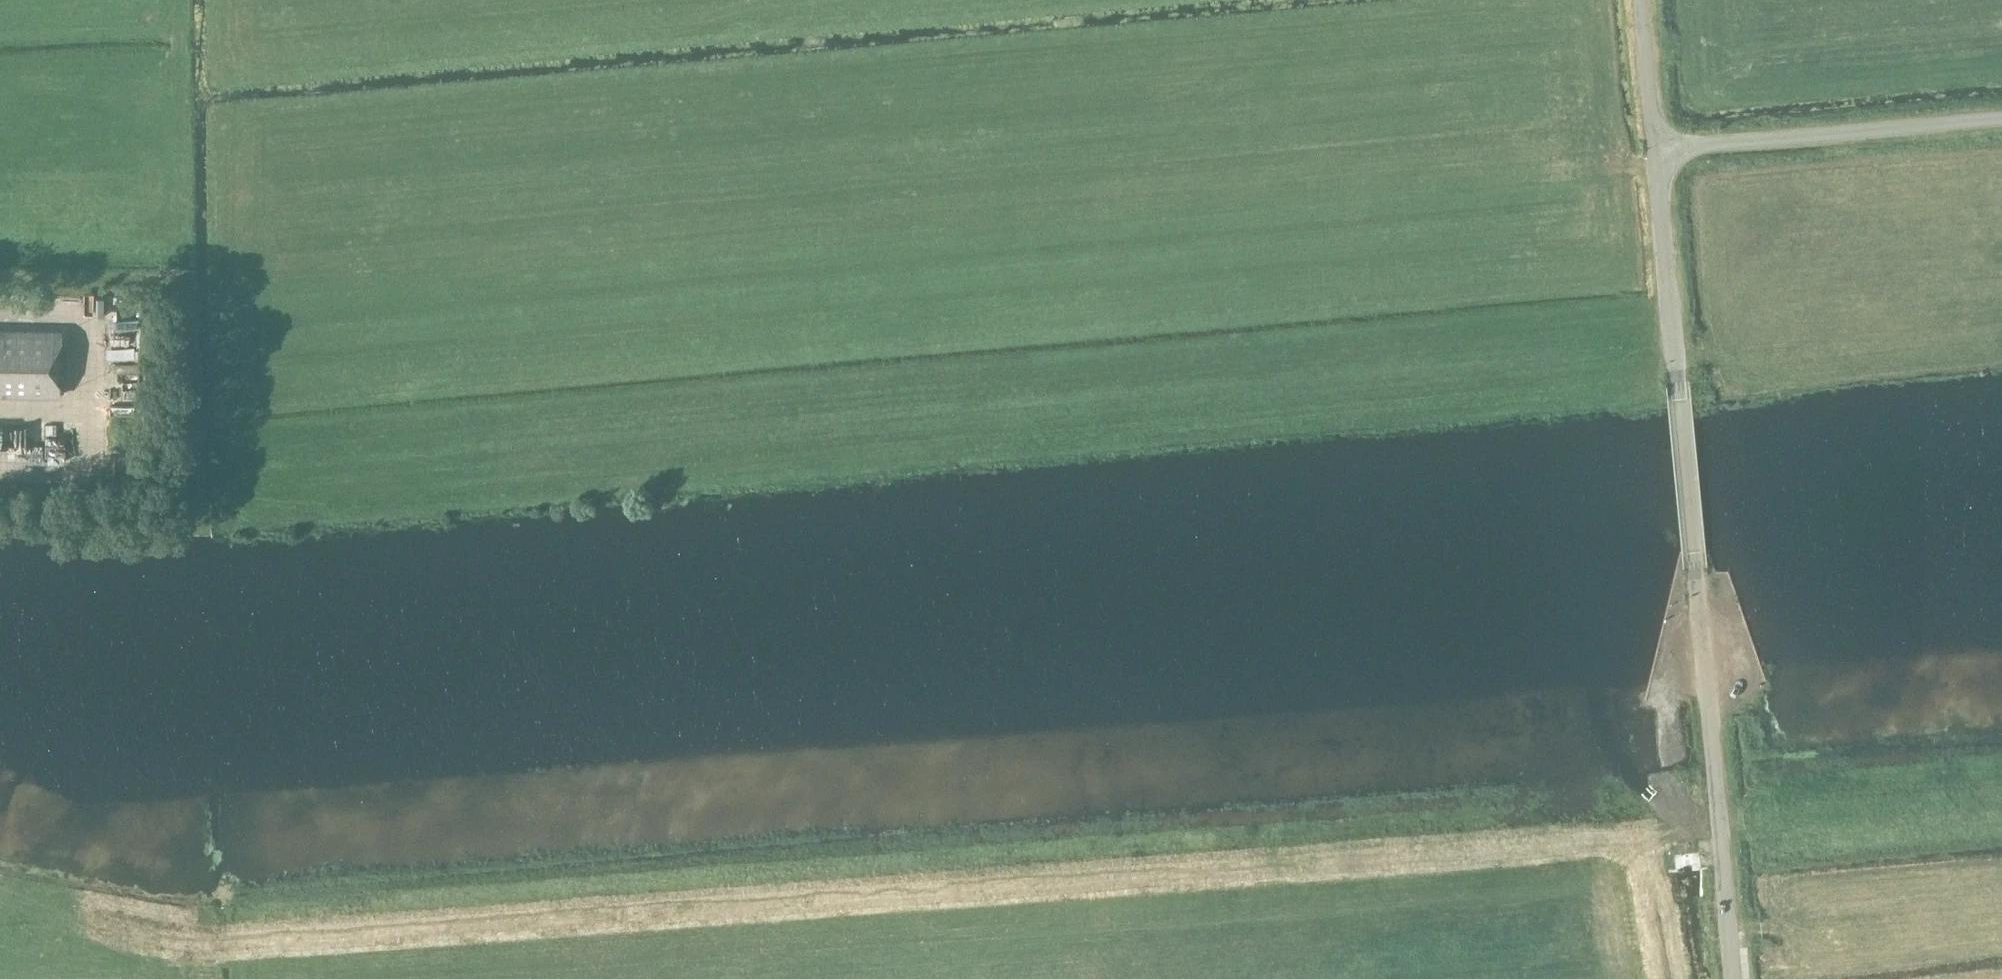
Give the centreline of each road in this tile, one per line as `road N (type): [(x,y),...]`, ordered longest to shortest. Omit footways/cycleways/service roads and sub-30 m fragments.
road 1 (unclassified): [(1729,978),(1655,149)]
road 2 (unclassified): [(1655,149),(2001,119)]
road 3 (unclassified): [(1655,149),(1641,0)]

